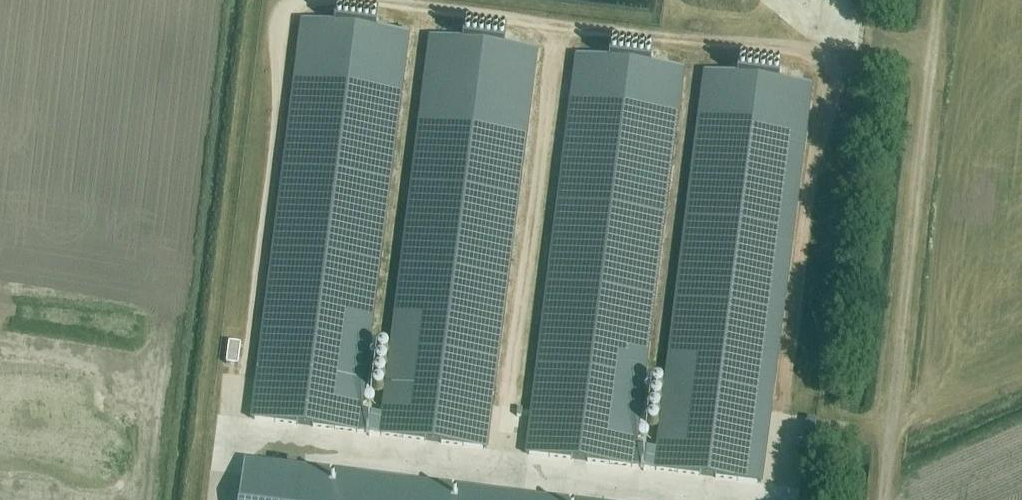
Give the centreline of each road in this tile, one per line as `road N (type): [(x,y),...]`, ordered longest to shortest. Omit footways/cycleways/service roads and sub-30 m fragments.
road 1 (track): [(883,499),(935,0)]

